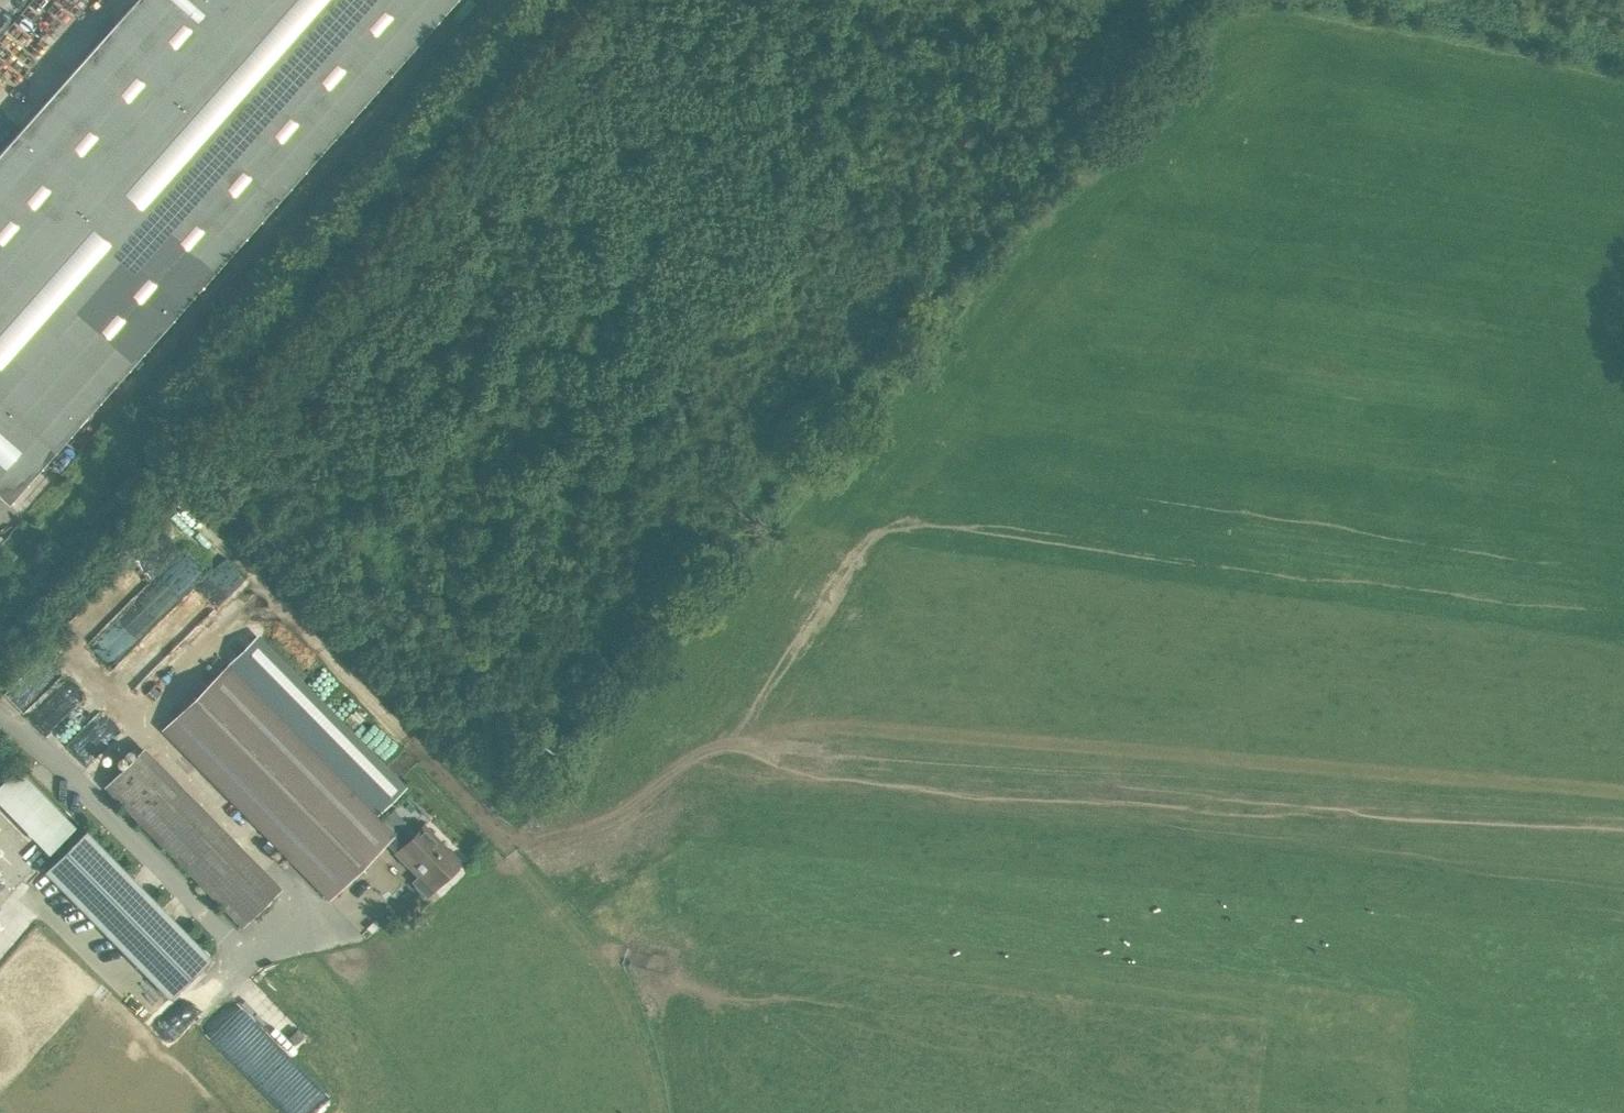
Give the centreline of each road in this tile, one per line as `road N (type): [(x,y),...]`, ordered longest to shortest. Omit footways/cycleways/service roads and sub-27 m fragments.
road 1 (track): [(466,817),(612,980),(646,1044),(658,1112)]

